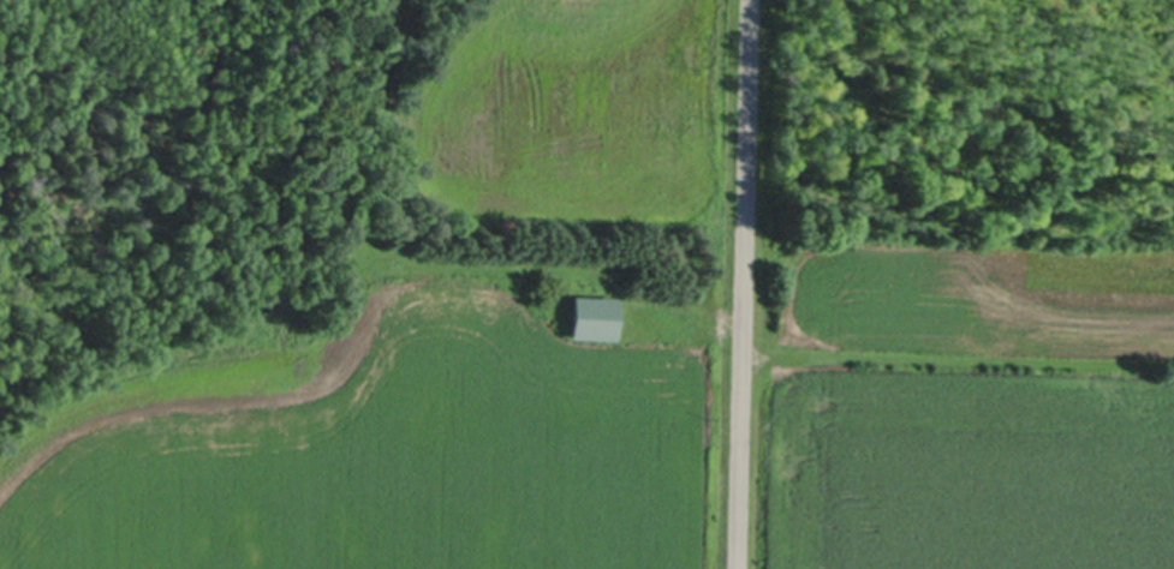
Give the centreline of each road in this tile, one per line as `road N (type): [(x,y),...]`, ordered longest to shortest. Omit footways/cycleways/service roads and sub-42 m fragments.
road 1 (residential): [(743,568),(758,0)]

